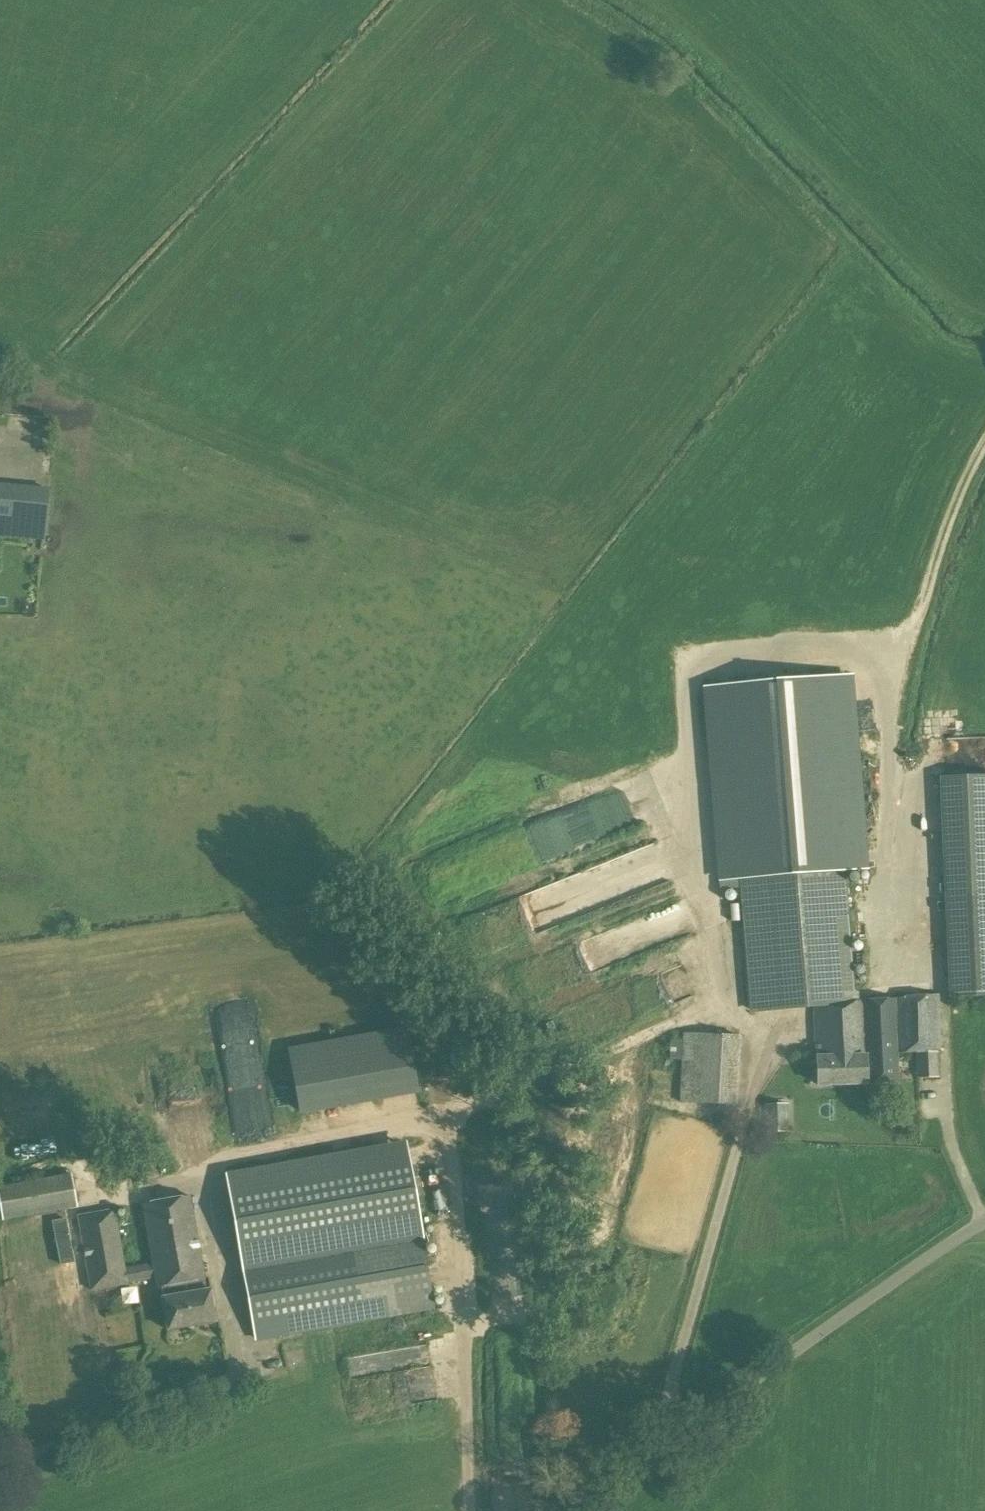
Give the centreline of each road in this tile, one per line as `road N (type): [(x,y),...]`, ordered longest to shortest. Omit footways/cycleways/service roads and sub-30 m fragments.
road 1 (unclassified): [(597,1510),(658,1451),(984,1221)]
road 2 (track): [(984,444),(939,547),(897,730)]

